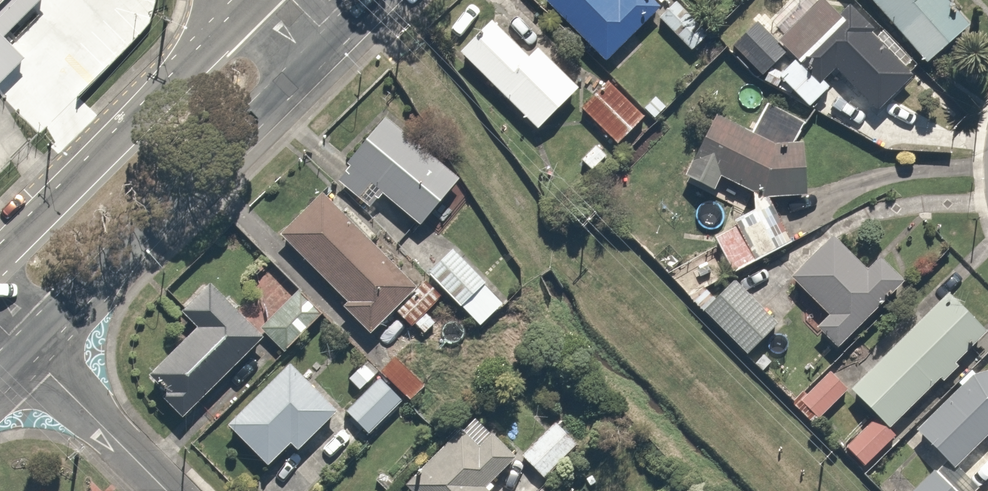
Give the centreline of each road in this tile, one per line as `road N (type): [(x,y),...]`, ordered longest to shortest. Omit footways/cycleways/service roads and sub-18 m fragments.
road 1 (secondary): [(341,49),(26,350)]
road 2 (secondary): [(0,257),(253,0)]
road 3 (residential): [(26,350),(164,490)]

